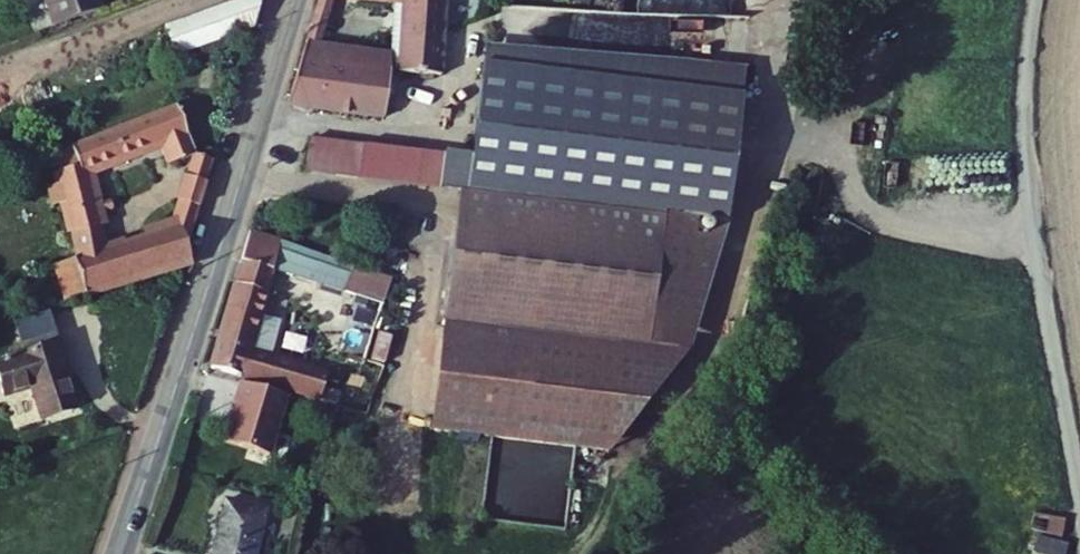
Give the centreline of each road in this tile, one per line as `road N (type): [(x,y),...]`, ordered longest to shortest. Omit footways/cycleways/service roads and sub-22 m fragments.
road 1 (residential): [(294,0),(118,553)]
road 2 (unclassified): [(1034,0),(1027,162),(1079,489)]

